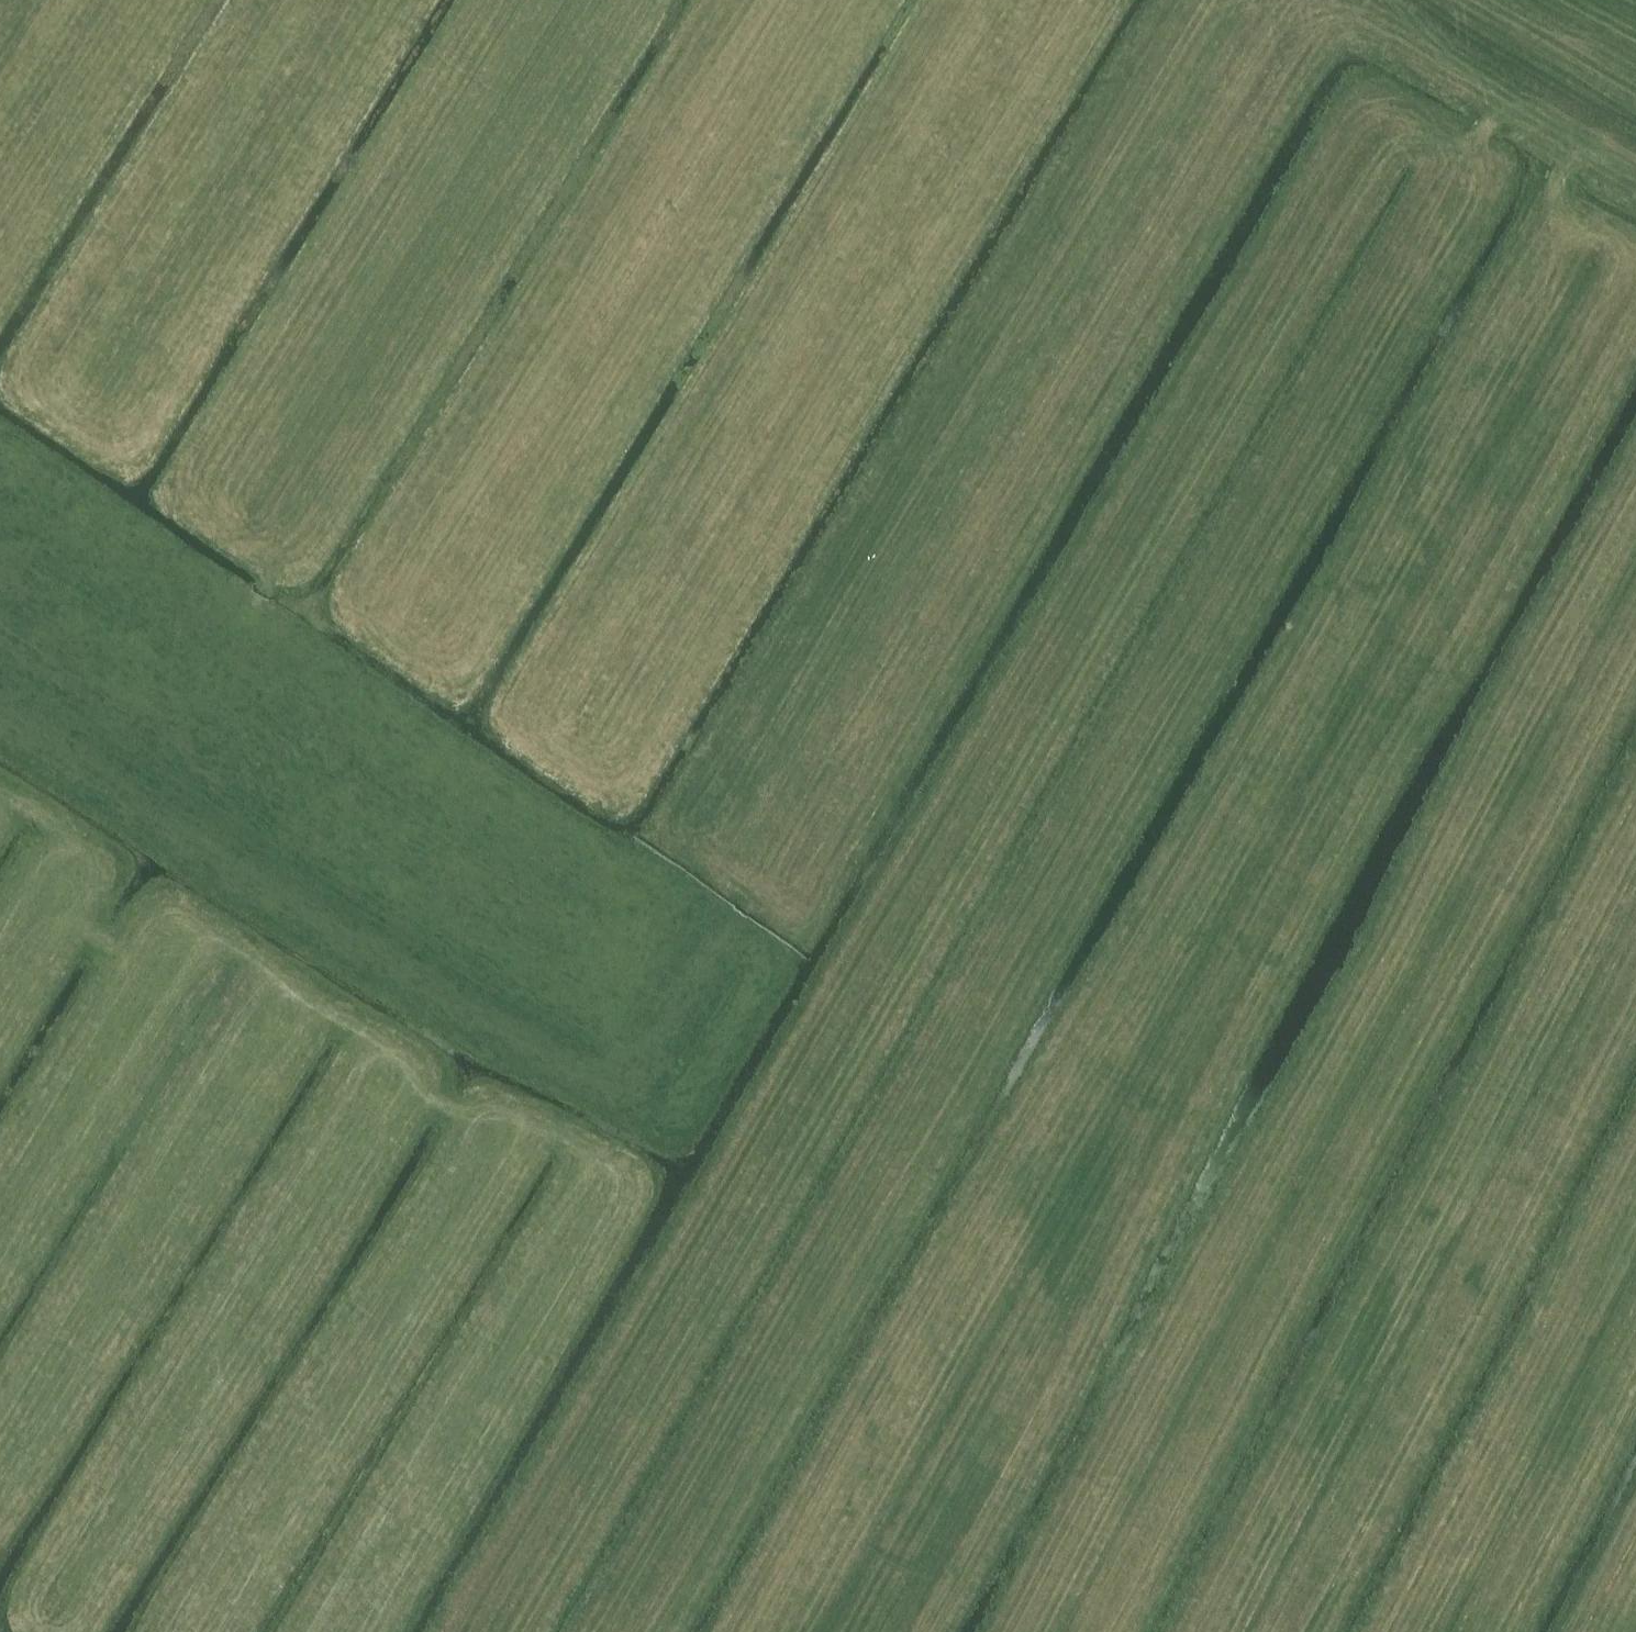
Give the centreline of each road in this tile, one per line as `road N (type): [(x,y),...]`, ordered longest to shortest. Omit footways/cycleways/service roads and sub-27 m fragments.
road 1 (track): [(1321,0),(654,1116),(390,964),(0,700)]
road 2 (track): [(1635,166),(1538,112),(1391,0)]

